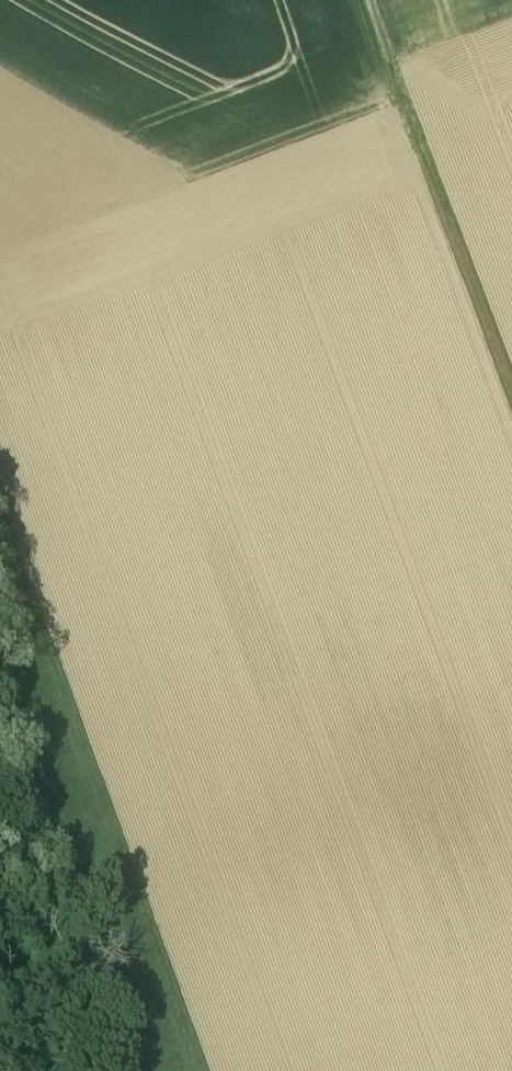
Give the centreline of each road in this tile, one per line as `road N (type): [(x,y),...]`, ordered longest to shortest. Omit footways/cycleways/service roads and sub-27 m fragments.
road 1 (track): [(133,1070),(135,957),(30,799),(19,764),(0,588)]
road 2 (track): [(511,381),(367,0)]

